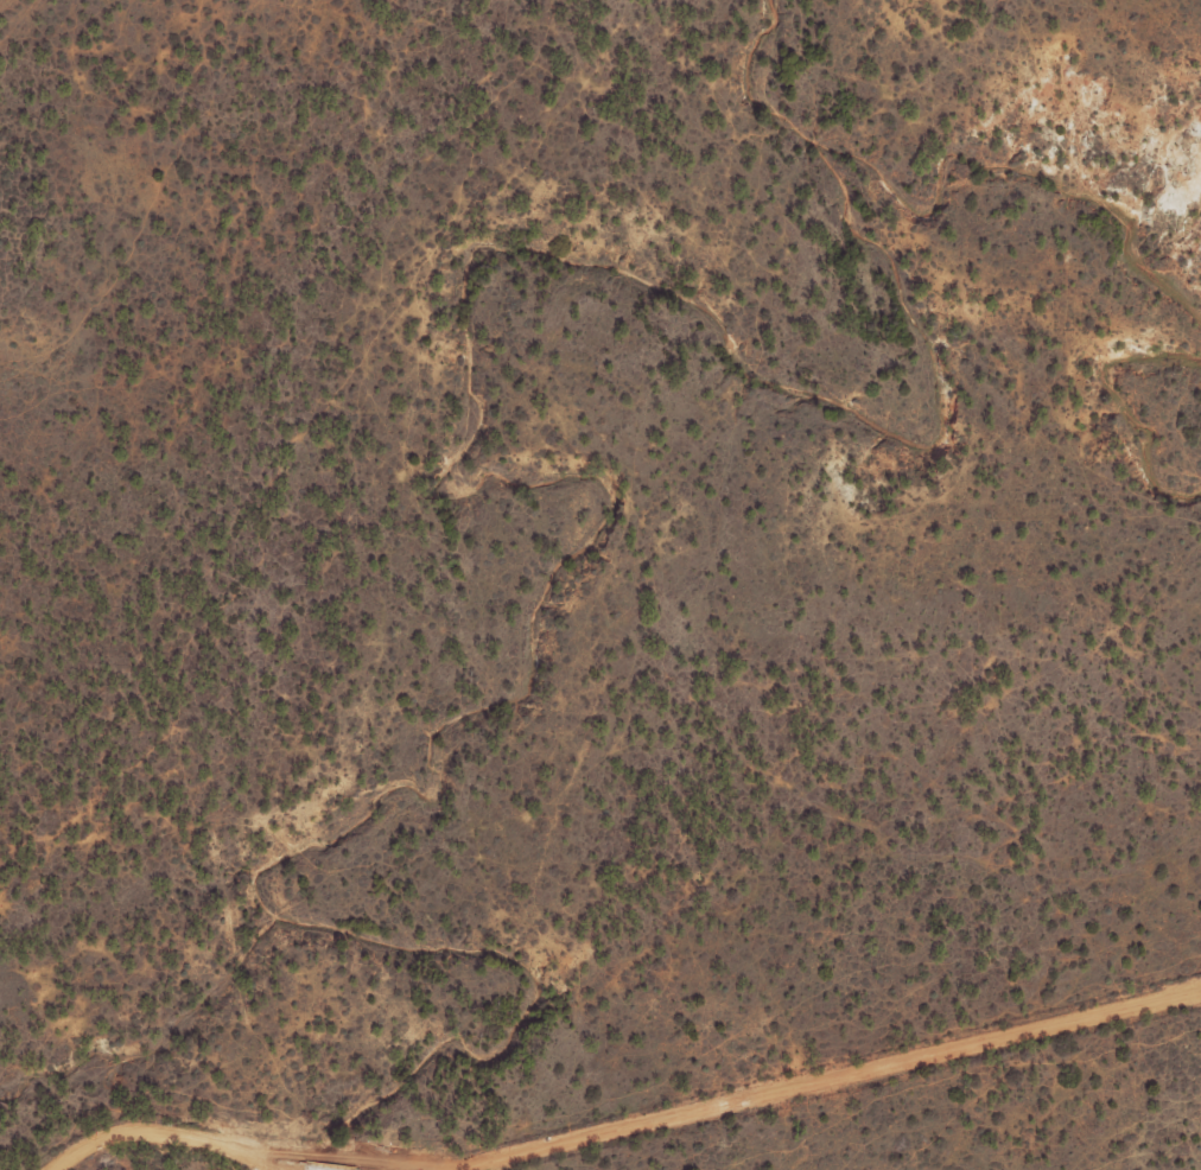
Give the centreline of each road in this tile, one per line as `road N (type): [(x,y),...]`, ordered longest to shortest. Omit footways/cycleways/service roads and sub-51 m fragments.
road 1 (residential): [(521,1169),(573,1132),(1200,993)]
road 2 (residential): [(27,1169),(40,1156),(196,1144),(314,1169)]

